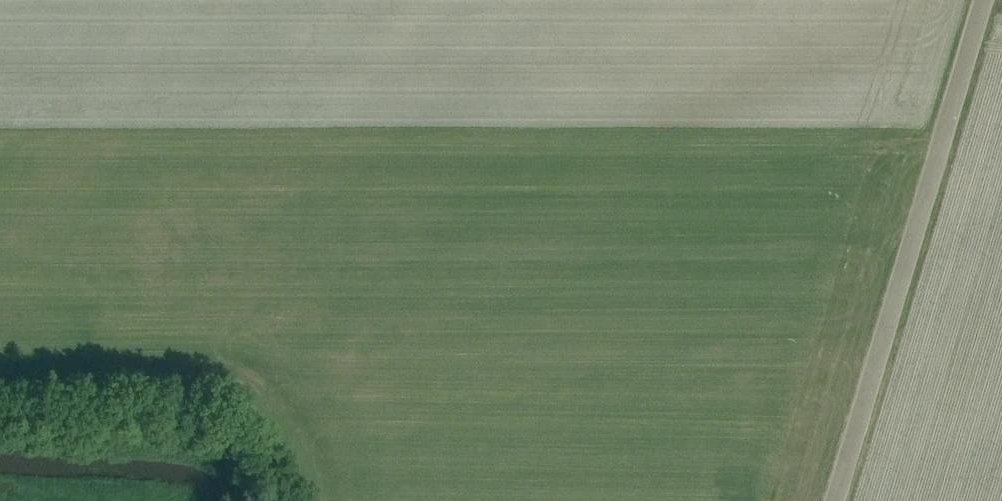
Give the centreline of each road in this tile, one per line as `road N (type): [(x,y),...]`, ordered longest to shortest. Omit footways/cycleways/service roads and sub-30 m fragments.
road 1 (tertiary): [(833,500),(982,0)]

